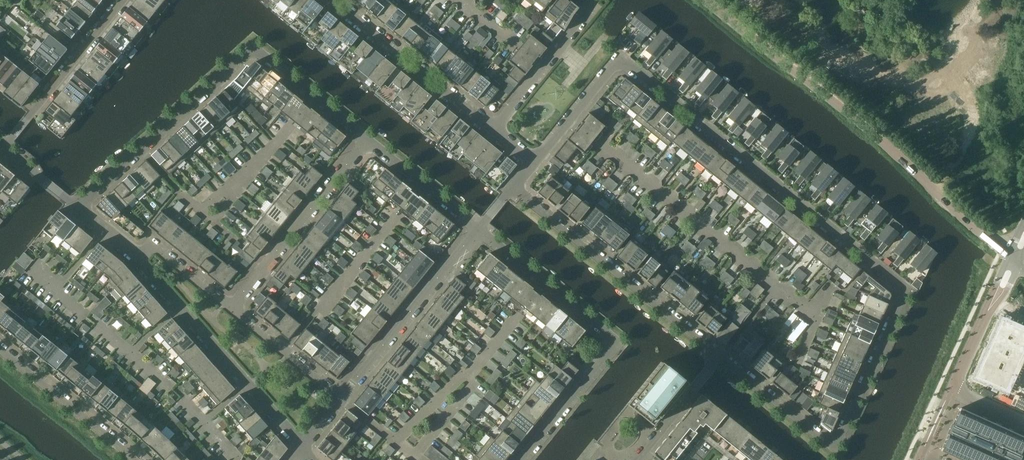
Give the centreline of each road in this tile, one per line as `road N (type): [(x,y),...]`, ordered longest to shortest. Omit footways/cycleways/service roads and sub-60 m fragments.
road 1 (residential): [(536,161),(611,69),(633,68),(901,289),(835,438),(819,437),(720,356)]
road 2 (unclassified): [(1013,261),(880,140),(706,0)]
road 3 (residential): [(78,207),(253,51),(366,143)]
road 4 (residential): [(478,229),(616,340),(520,459)]
road 5 (residential): [(720,356),(512,188)]
road 6 (residential): [(303,450),(134,264)]
road 7 (residential): [(342,398),(478,229)]
road 8 (residential): [(366,143),(235,310)]
road 9 (residential): [(333,0),(493,128)]
road 10 (residential): [(122,0),(2,148)]
road 11 (residential): [(140,459),(0,347)]
road 12 (residential): [(586,0),(592,5),(493,128)]
road 13 (residential): [(1013,261),(952,390)]
road 14 (residential): [(366,143),(478,229)]
road 15 (residential): [(342,398),(235,310)]
road 16 (residential): [(635,459),(720,356)]
road 17 (residential): [(134,264),(154,248),(235,310)]

